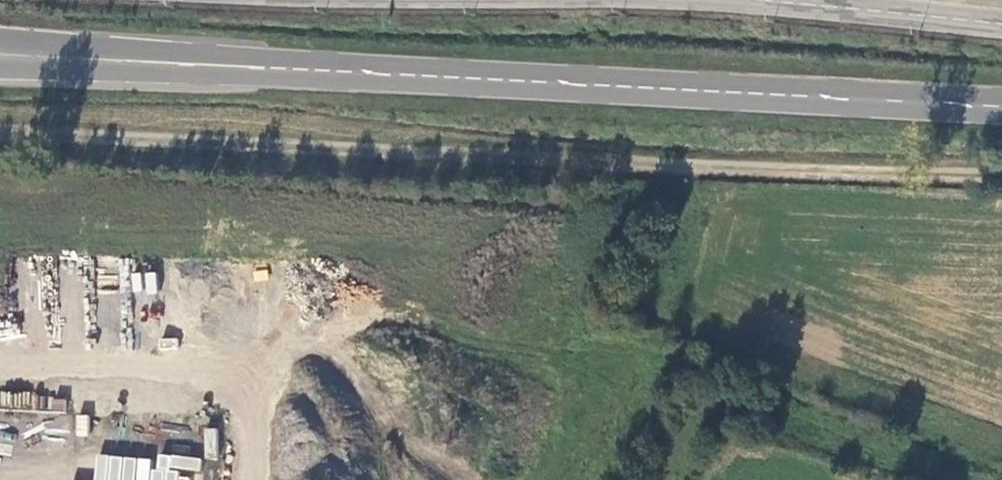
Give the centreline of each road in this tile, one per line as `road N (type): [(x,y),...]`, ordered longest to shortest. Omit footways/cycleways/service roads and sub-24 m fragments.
road 1 (track): [(1001,177),(0,133)]
road 2 (primary): [(453,82),(1001,110)]
road 3 (primary): [(453,82),(0,42)]
road 4 (primary): [(0,69),(453,82)]
road 5 (tertiary): [(1001,25),(661,0)]

